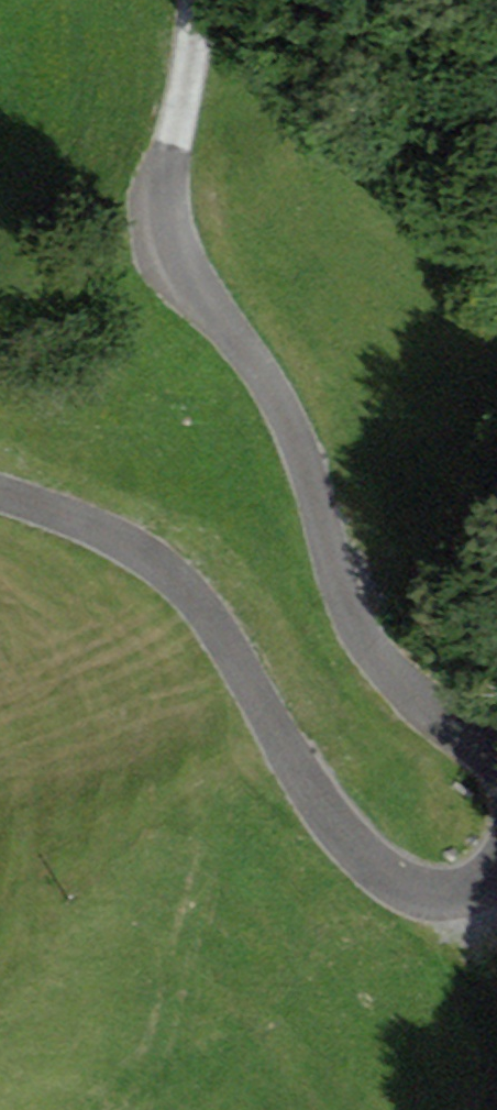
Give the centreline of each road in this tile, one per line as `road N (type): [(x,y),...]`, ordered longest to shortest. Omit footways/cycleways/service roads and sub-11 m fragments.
road 1 (unclassified): [(496,775),(361,637),(274,379),(158,245),(213,0)]
road 2 (unclassified): [(0,504),(115,545),(239,668),(333,861),(450,926),(496,916)]

